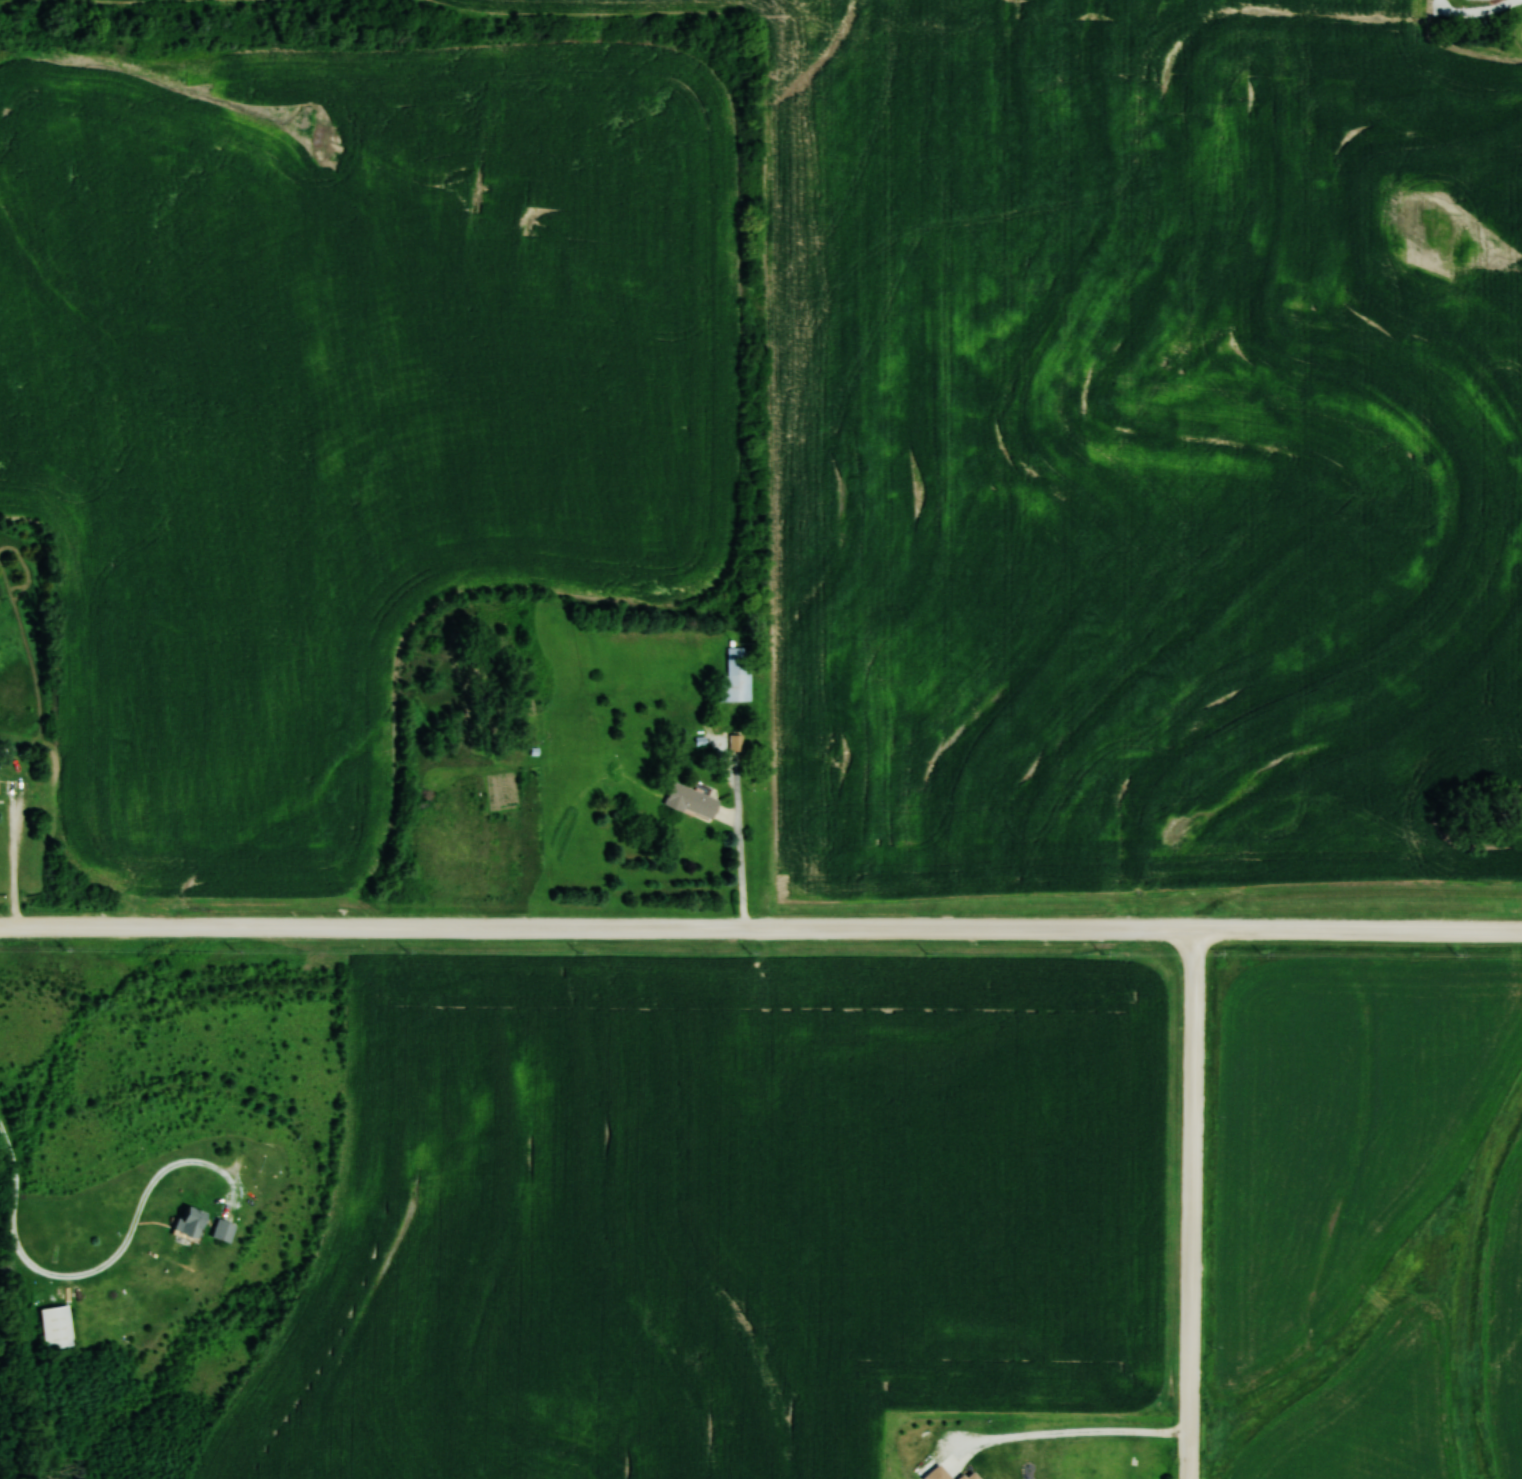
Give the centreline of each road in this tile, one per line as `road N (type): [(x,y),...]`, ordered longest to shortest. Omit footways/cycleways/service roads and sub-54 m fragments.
road 1 (residential): [(1521,931),(0,927)]
road 2 (residential): [(1190,1478),(1195,930)]

